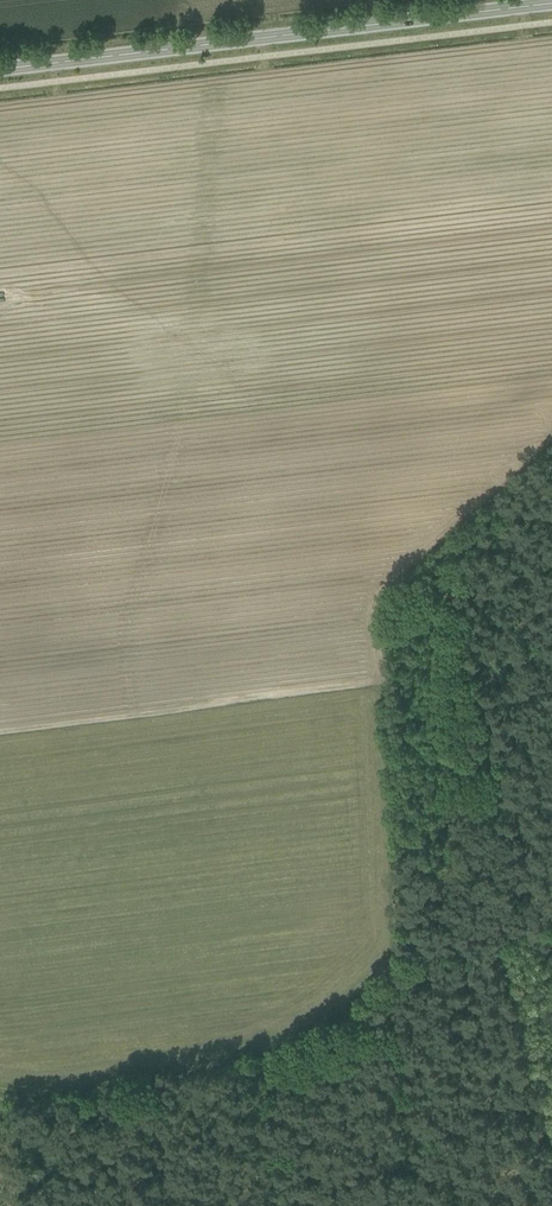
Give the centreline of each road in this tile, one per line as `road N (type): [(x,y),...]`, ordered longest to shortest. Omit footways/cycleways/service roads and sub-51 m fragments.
road 1 (track): [(0,1089),(40,1093),(226,1061),(353,1007),(427,949),(551,914)]
road 2 (secondary): [(0,72),(551,4)]

